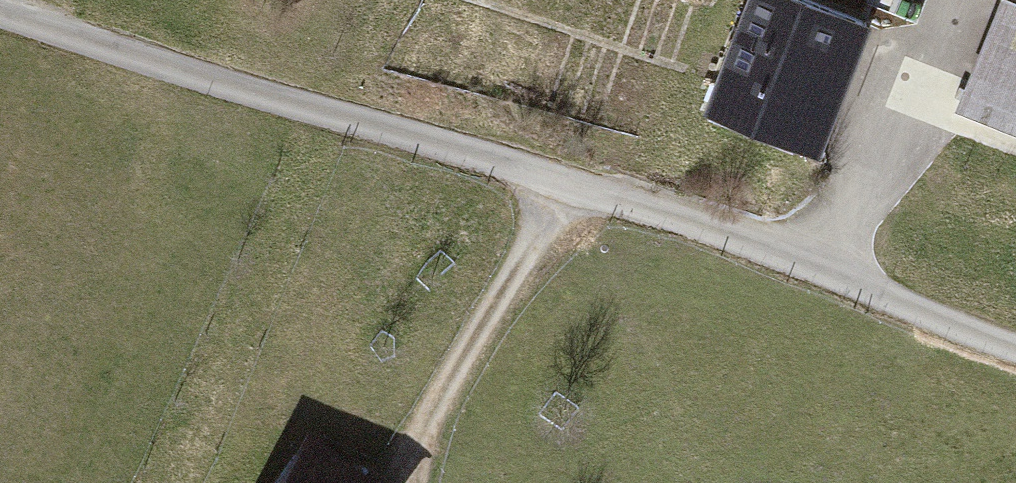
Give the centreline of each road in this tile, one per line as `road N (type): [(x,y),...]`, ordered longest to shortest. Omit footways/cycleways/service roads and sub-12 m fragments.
road 1 (unclassified): [(0,14),(710,225),(829,268)]
road 2 (track): [(571,184),(556,228),(397,463)]
road 3 (track): [(1015,346),(829,268)]

